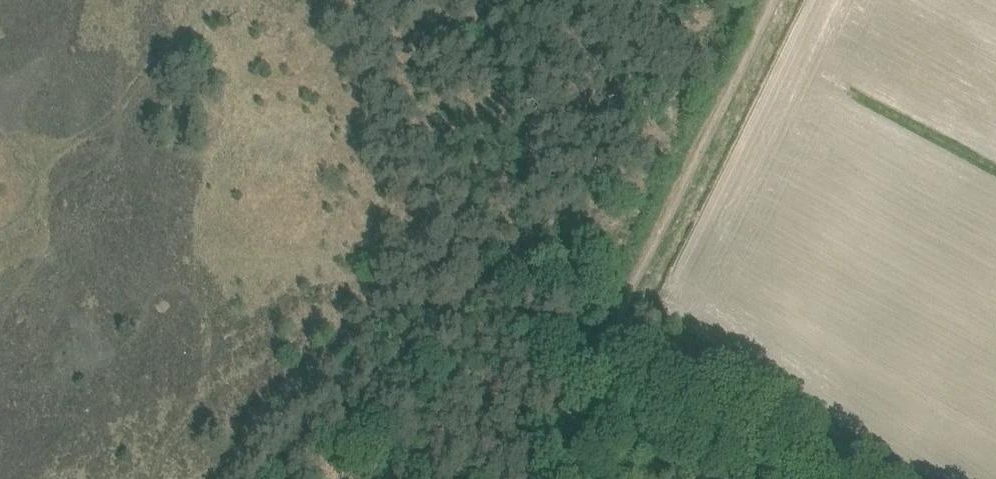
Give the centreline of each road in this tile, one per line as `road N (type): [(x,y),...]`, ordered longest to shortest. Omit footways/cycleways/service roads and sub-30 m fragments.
road 1 (track): [(535,478),(772,0)]
road 2 (track): [(607,337),(830,478)]

